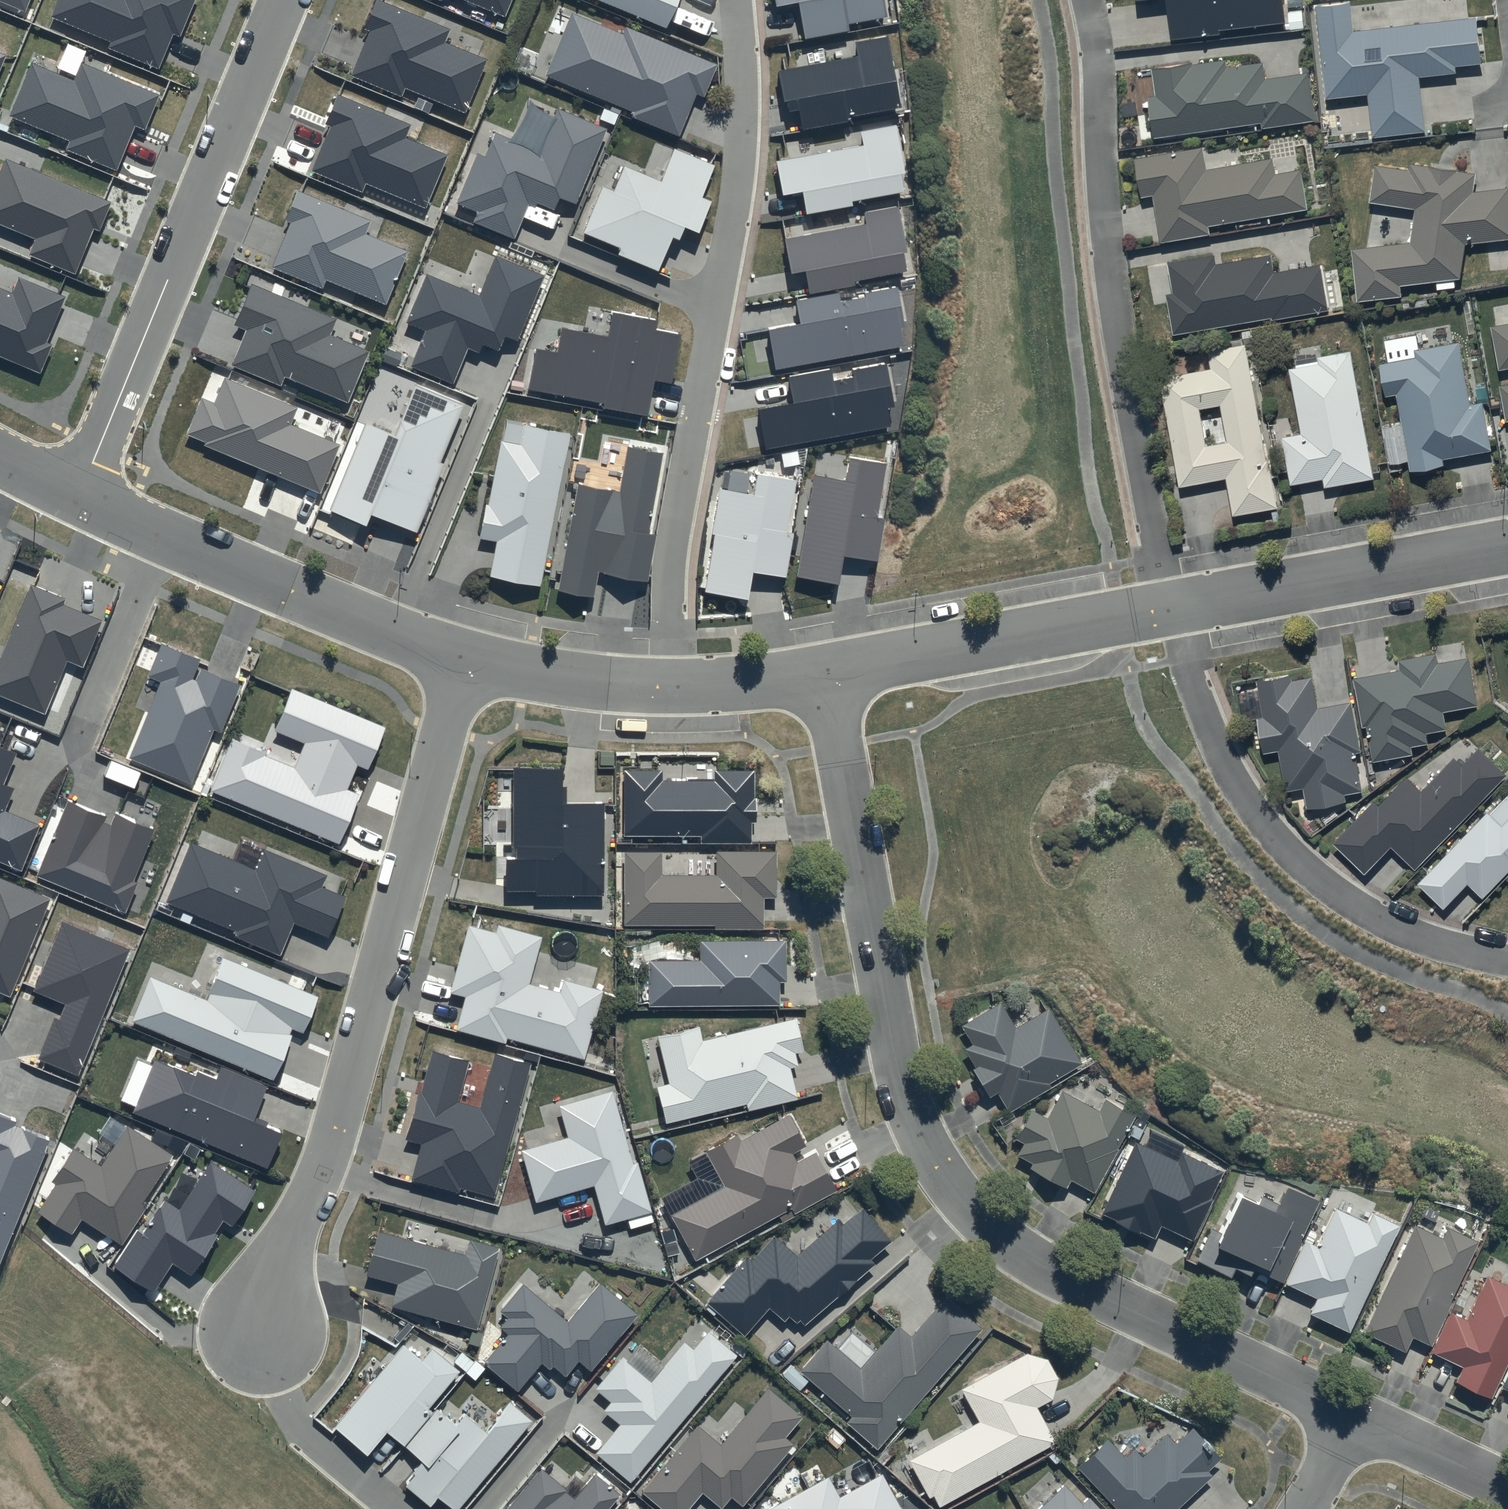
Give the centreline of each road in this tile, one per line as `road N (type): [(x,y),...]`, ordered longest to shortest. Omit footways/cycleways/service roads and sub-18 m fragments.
road 1 (residential): [(827,671),(900,1073),(923,1139),(953,1189),(988,1227),(1060,1276),(1355,1417)]
road 2 (residential): [(464,658),(337,1127),(281,1261),(263,1332)]
road 3 (residential): [(671,688),(674,527),(740,145),(737,0)]
road 4 (residential): [(283,0),(78,497)]
road 5 (residential): [(1507,960),(1378,920),(1285,850),(1218,756),(1175,609)]
road 6 (residential): [(78,497),(464,658)]
road 7 (residential): [(827,671),(1175,609)]
road 8 (residential): [(1175,609),(1507,543)]
road 9 (residential): [(263,1332),(285,1402),(310,1440),(393,1508)]
road 10 (residential): [(464,658),(596,684),(671,688)]
road 11 (residential): [(1355,1417),(1507,1488)]
road 12 (residential): [(671,688),(827,671)]

